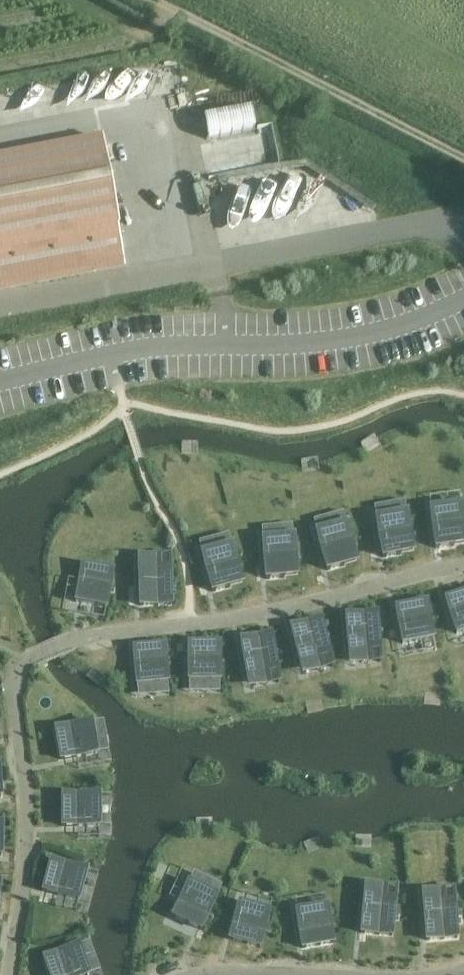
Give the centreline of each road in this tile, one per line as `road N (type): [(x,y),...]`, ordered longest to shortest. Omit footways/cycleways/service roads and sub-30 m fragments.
road 1 (track): [(463,158),(171,14)]

